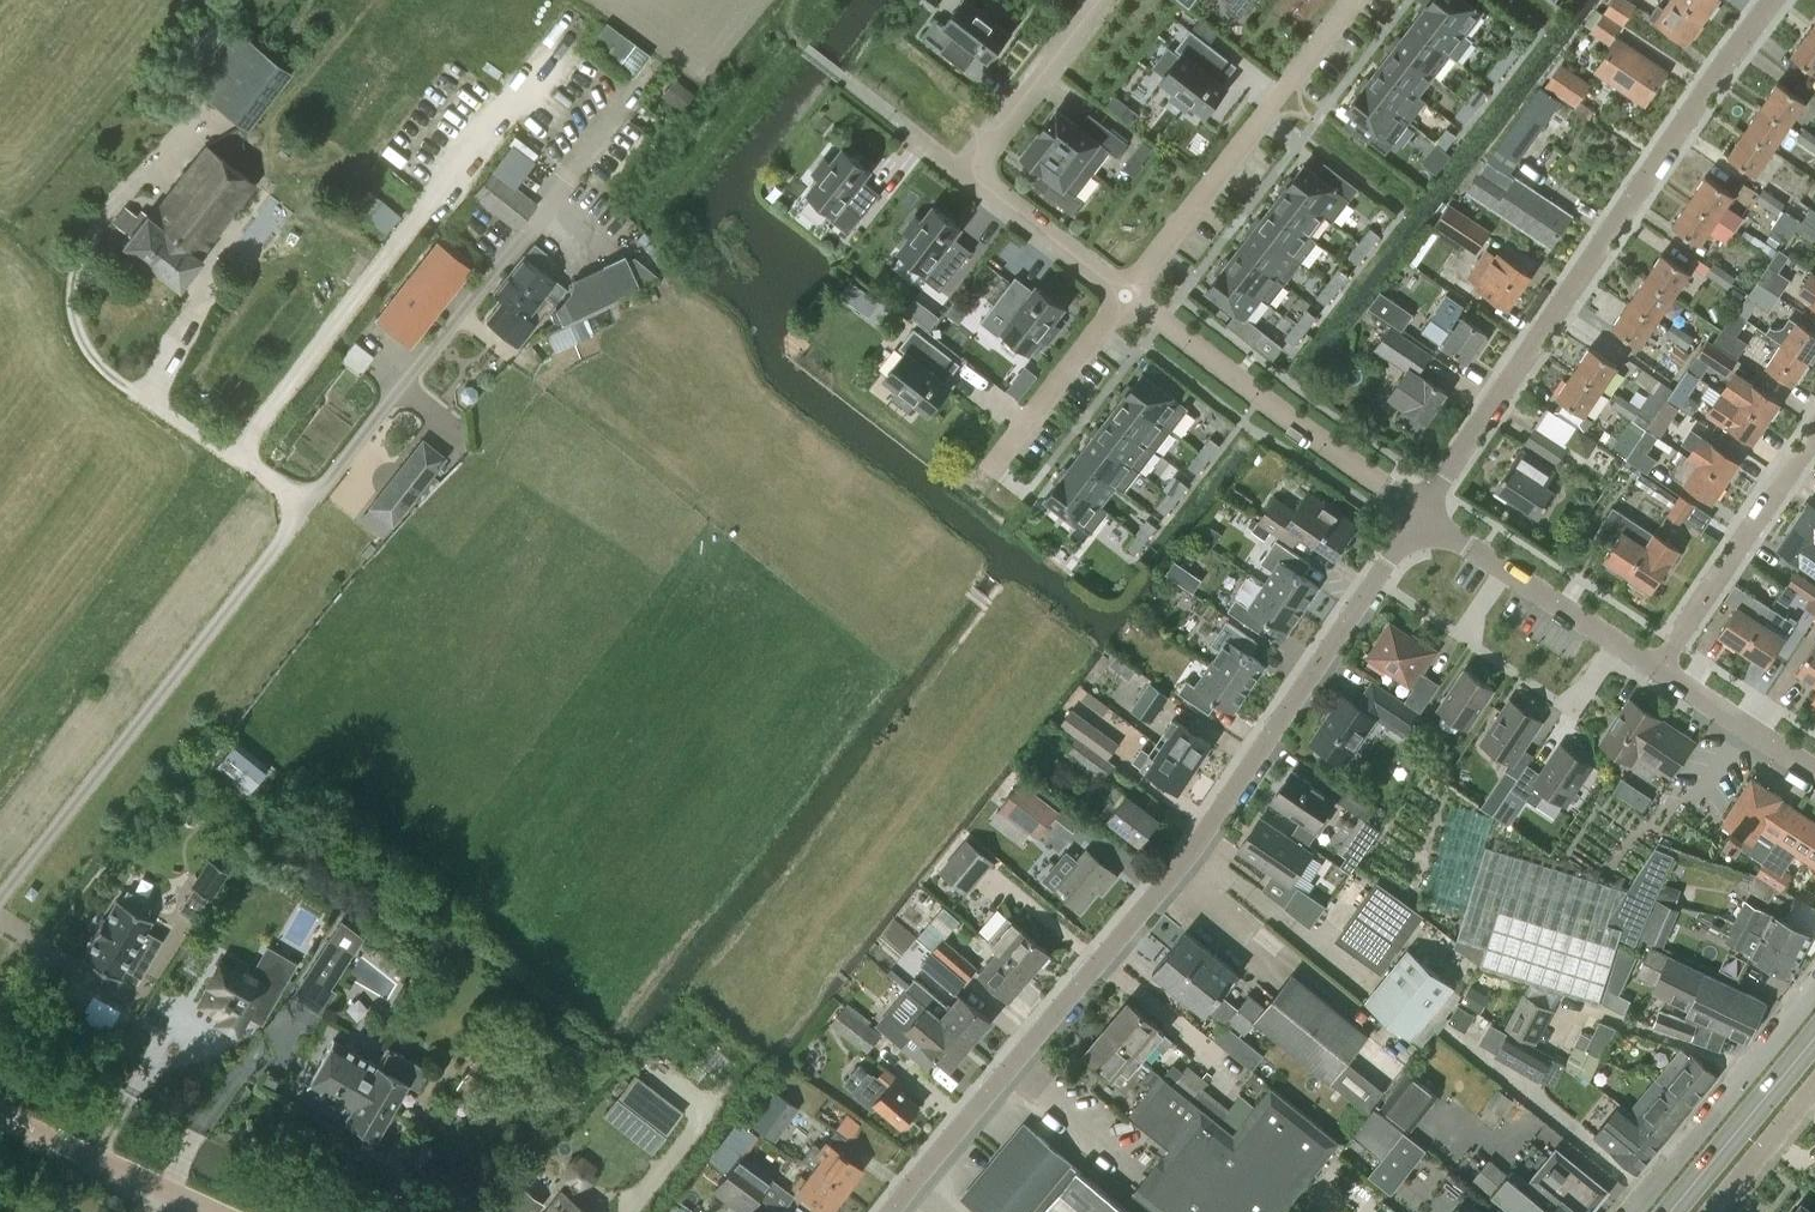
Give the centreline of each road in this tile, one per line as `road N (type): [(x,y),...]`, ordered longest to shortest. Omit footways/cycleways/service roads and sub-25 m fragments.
road 1 (residential): [(894,1211),(1191,847),(1419,512)]
road 2 (residential): [(1419,512),(1773,0)]
road 3 (residential): [(1120,293),(1354,0)]
road 4 (residential): [(1419,512),(1120,293)]
road 5 (residential): [(1814,989),(1634,1211)]
road 6 (residential): [(1656,669),(1419,512)]
road 7 (residential): [(1656,669),(1814,439)]
road 8 (residential): [(987,192),(979,155),(1099,0)]
road 9 (tertiary): [(210,1211),(0,1112)]
road 10 (residential): [(988,476),(1120,293)]
road 11 (primary): [(1673,1211),(1814,1037)]
road 12 (residential): [(1814,771),(1656,669)]
road 13 (residential): [(1120,293),(987,192)]
road 14 (residential): [(1713,1211),(1814,1088)]

